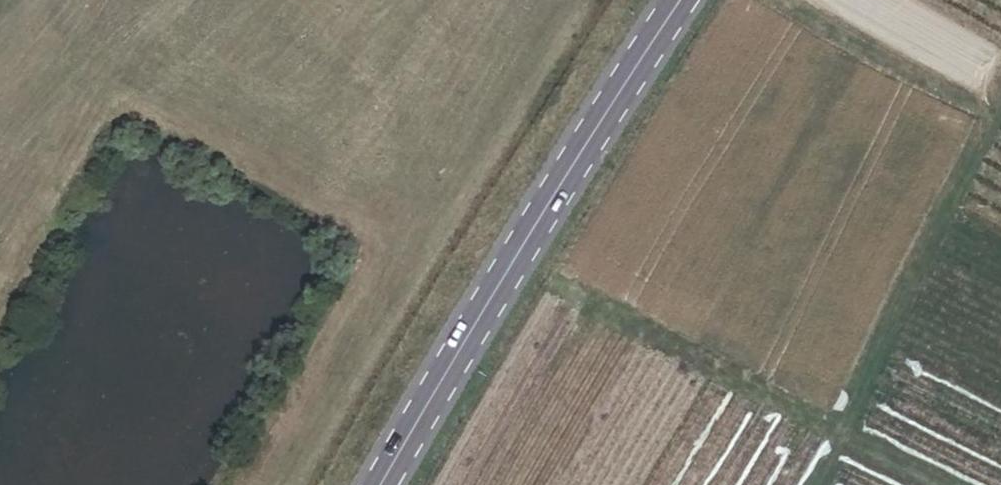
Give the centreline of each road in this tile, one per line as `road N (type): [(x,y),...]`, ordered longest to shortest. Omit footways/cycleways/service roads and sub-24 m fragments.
road 1 (primary): [(381,484),(681,0)]

